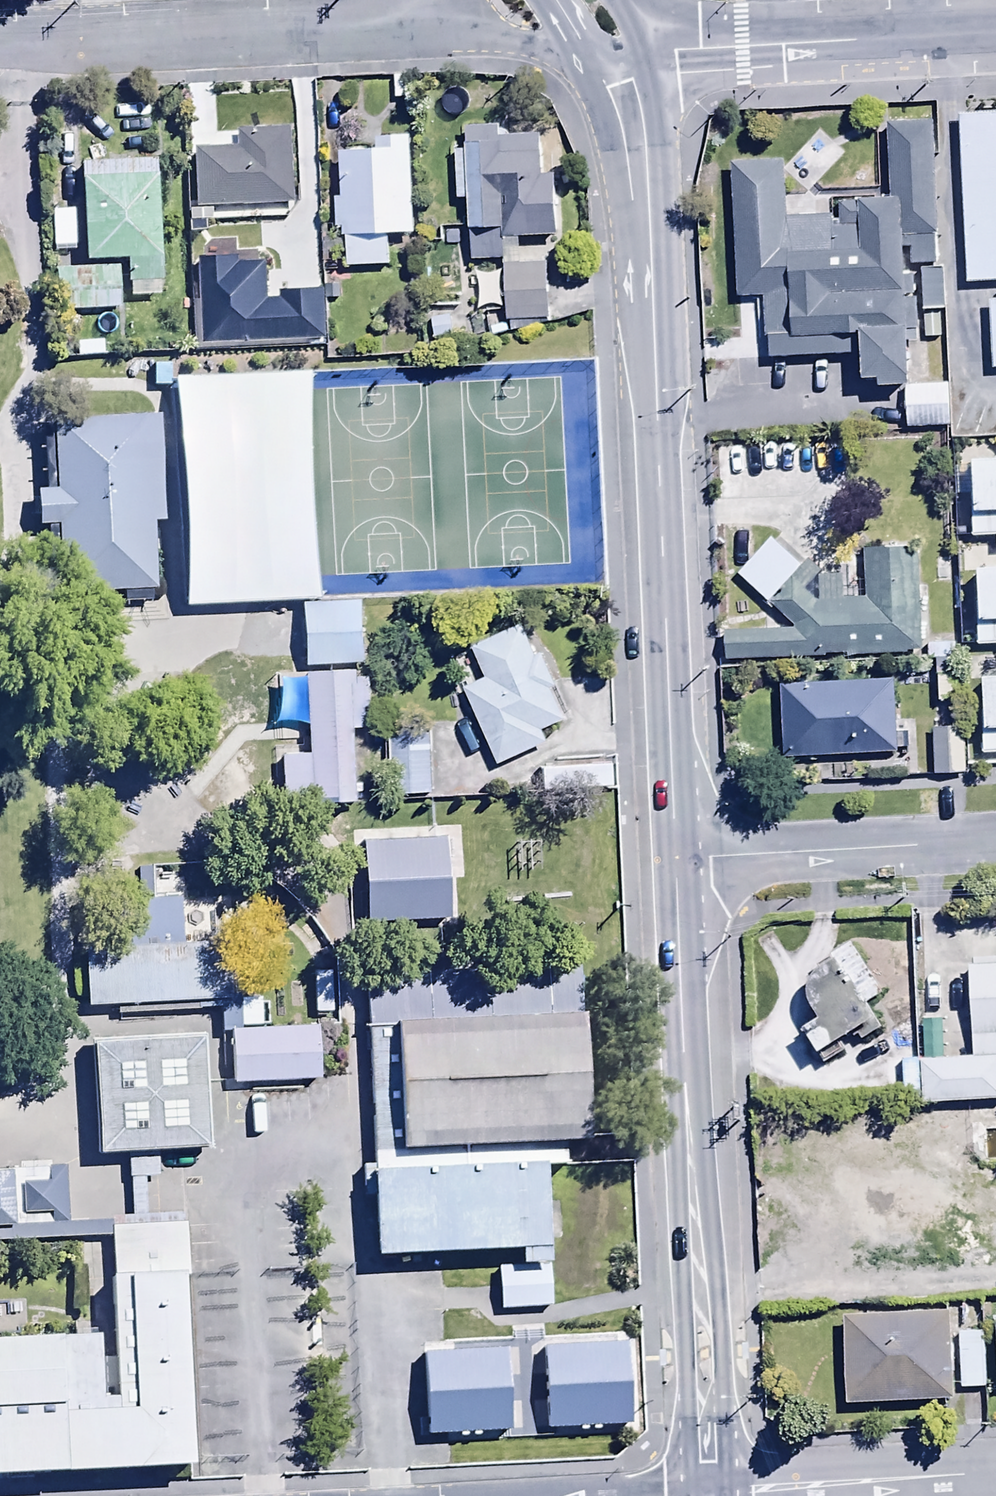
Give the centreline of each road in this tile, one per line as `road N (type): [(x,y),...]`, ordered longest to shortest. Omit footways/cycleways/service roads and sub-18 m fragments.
road 1 (tertiary): [(617,54),(646,140),(678,857)]
road 2 (tertiary): [(678,857),(709,1495)]
road 3 (residential): [(429,33),(0,57)]
road 4 (unclassified): [(995,35),(617,54)]
road 5 (residential): [(995,845),(678,857)]
road 6 (residential): [(617,54),(429,33)]
road 7 (unclassified): [(995,1487),(837,1495)]

